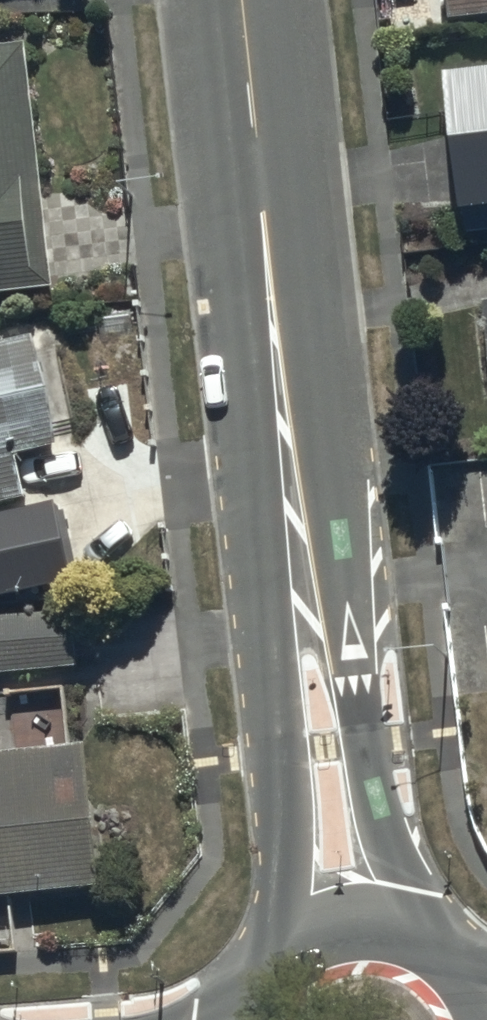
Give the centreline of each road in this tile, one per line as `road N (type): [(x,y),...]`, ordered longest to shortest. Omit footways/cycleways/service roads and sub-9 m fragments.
road 1 (tertiary): [(350,932),(245,0)]
road 2 (tertiary): [(350,932),(401,934),(450,959),(486,1006)]
road 3 (tertiary): [(228,1019),(255,976),(297,944),(350,932)]

